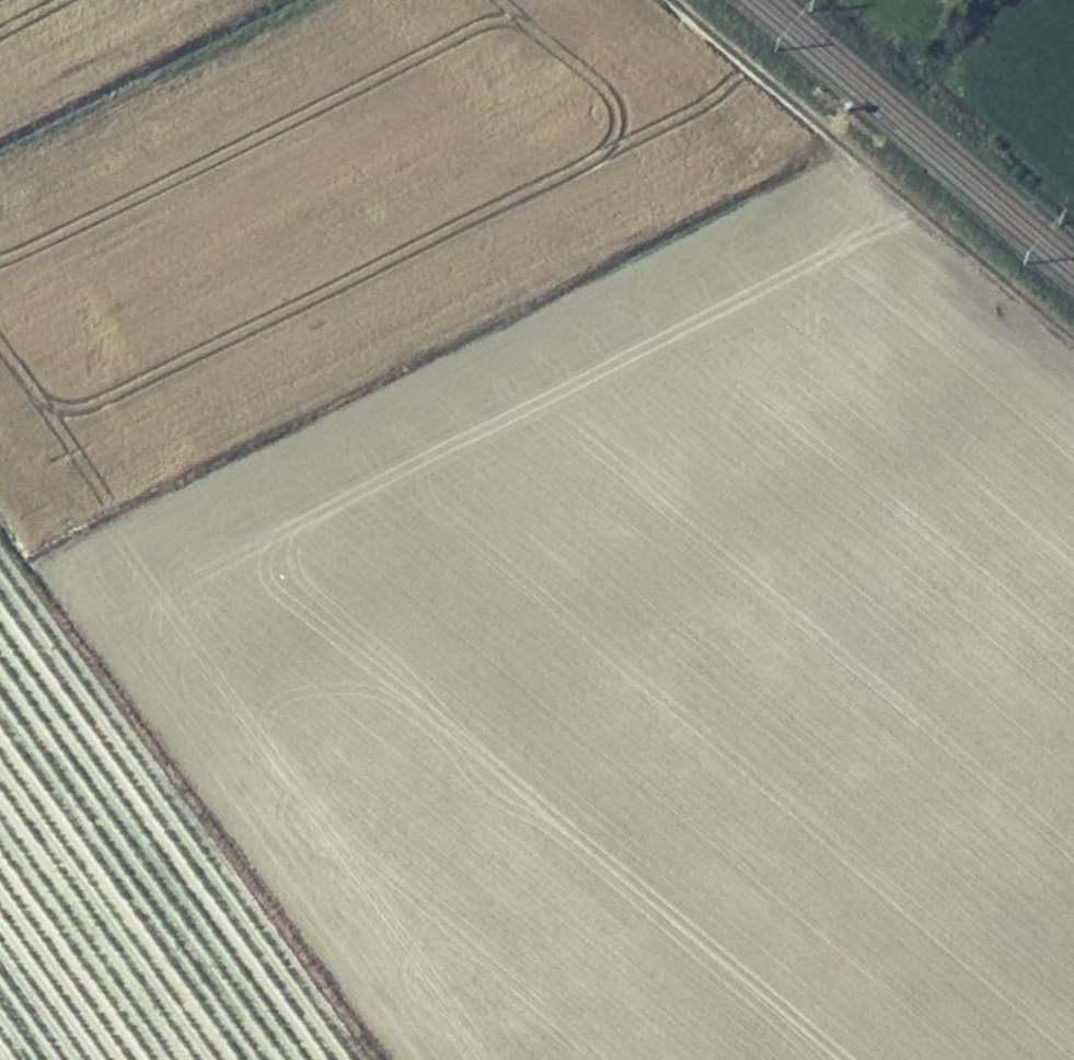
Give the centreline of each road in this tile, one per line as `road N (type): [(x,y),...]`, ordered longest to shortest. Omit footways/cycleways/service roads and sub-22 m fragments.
road 1 (track): [(667,0),(1073,341)]

